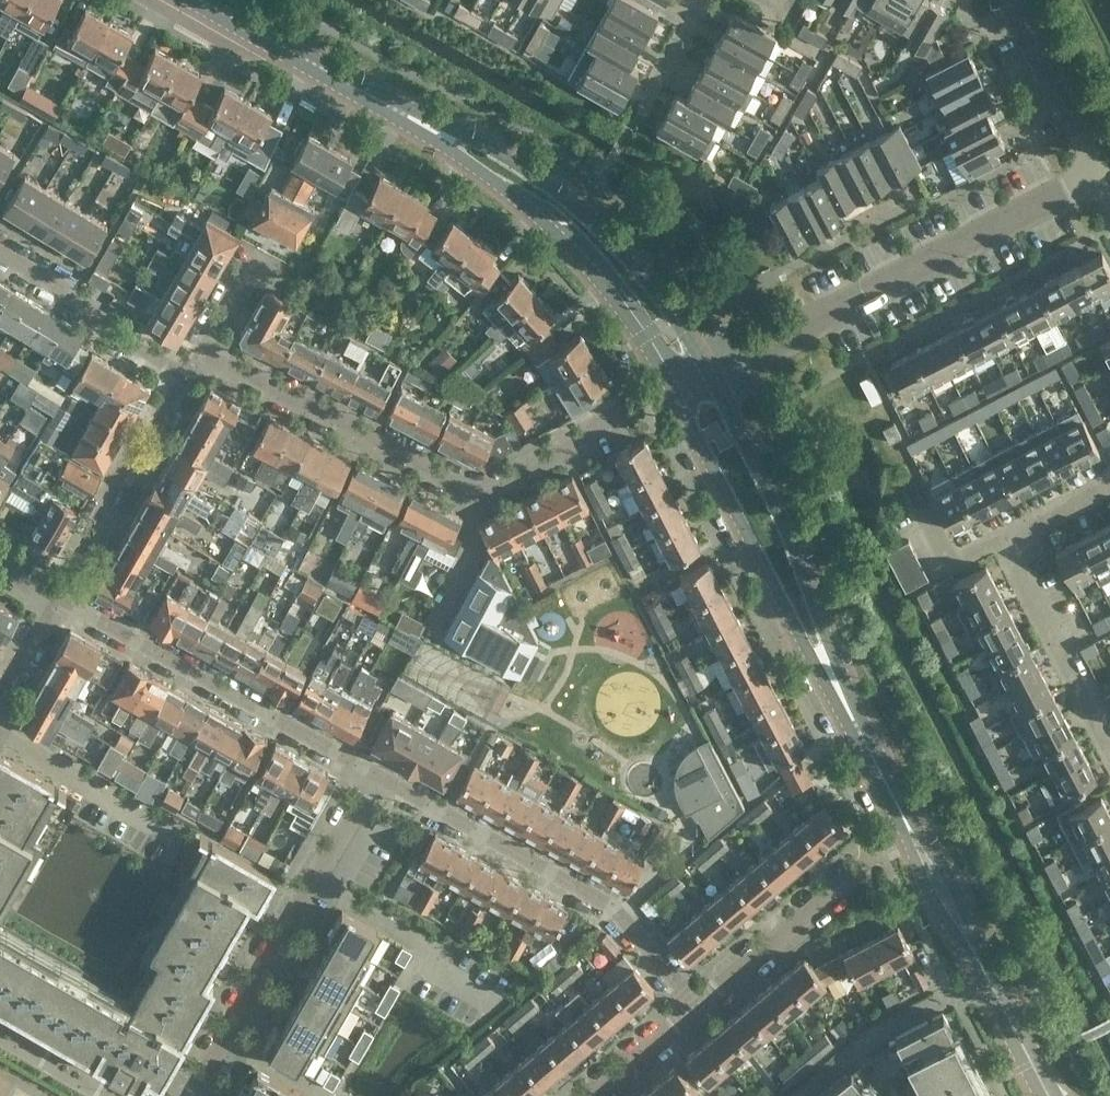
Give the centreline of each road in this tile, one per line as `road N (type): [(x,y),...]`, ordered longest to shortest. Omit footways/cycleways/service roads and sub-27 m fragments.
road 1 (residential): [(626,415),(472,495),(199,350)]
road 2 (residential): [(713,369),(1102,171)]
road 3 (residential): [(694,1005),(611,905),(374,775)]
road 4 (secondary): [(1036,1062),(857,718)]
road 5 (secondary): [(857,718),(713,369)]
road 6 (secondary): [(678,388),(799,646),(857,718)]
road 7 (secondary): [(713,369),(633,248),(542,184),(490,155),(435,138)]
road 8 (residential): [(191,1095),(374,775)]
road 9 (residential): [(1109,754),(1000,539),(1109,482)]
road 10 (residential): [(374,775),(57,600)]
road 11 (secondary): [(435,138),(611,283),(678,388)]
road 12 (secondary): [(435,138),(191,0)]
road 13 (residential): [(57,600),(184,379)]
road 14 (residential): [(184,379),(107,331),(103,309),(0,247)]
road 15 (residential): [(694,1005),(864,865)]
road 16 (residential): [(1016,0),(1102,171)]
road 17 (residential): [(589,1095),(694,1005)]

